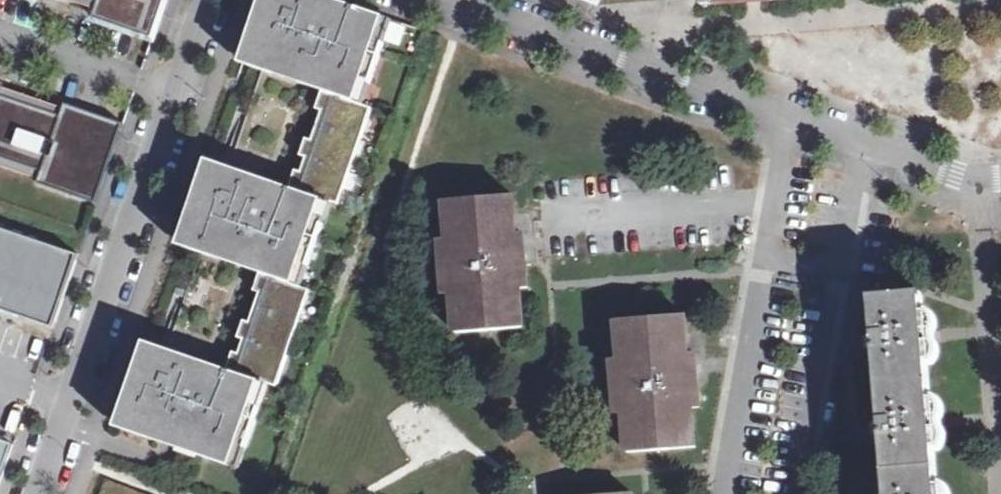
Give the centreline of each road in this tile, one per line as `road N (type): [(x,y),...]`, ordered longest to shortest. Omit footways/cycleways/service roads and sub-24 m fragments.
road 1 (residential): [(445,0),(856,152),(975,177)]
road 2 (residential): [(32,493),(209,0)]

